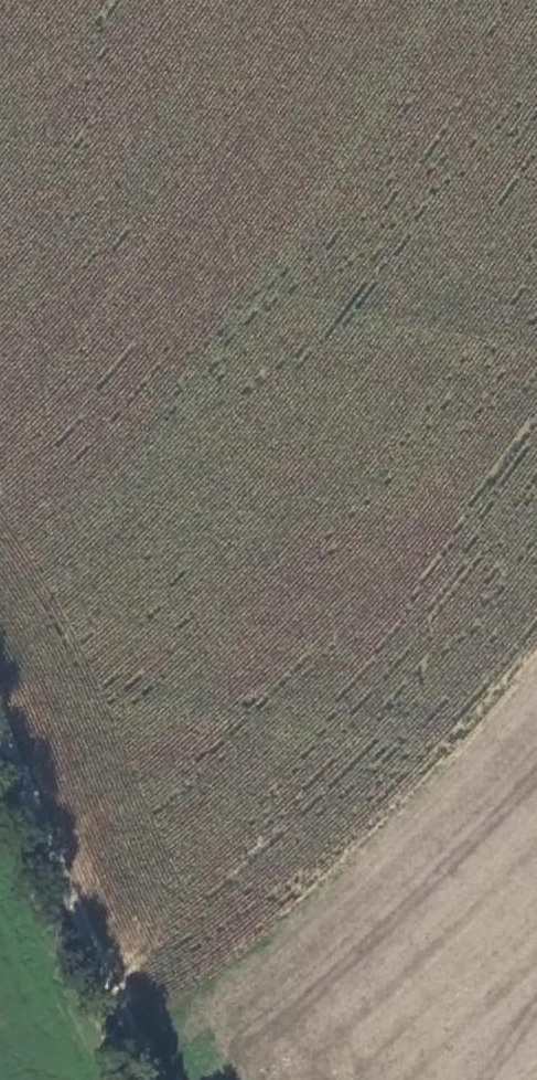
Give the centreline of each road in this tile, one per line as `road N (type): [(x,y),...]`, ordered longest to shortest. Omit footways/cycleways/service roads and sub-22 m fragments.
road 1 (track): [(147,1079),(0,745)]

